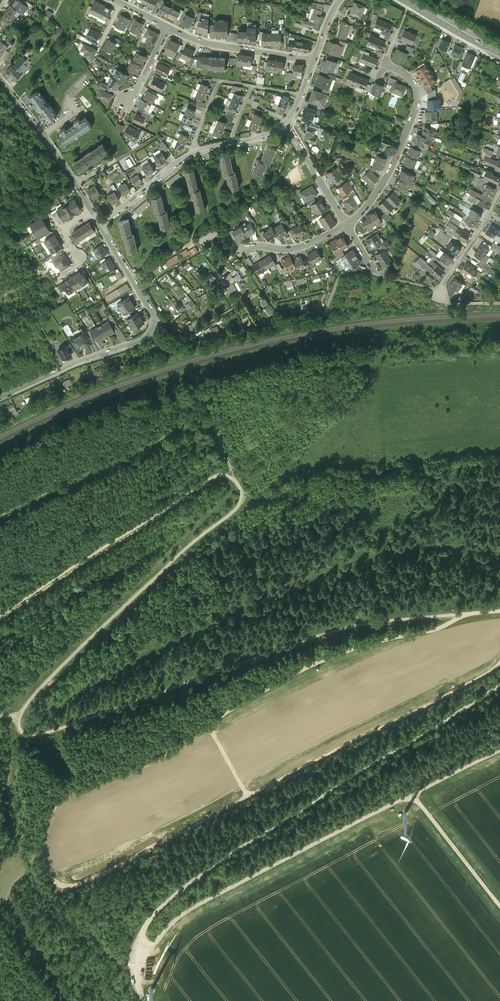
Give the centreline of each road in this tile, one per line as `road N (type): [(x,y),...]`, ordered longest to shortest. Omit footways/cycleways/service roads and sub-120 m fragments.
road 1 (track): [(499,668),(79,887),(52,881),(43,837),(62,798),(144,764),(326,659),(394,635),(433,632),(469,613)]
road 2 (track): [(17,726),(52,677),(239,506),(243,495),(228,466),(0,616)]
road 3 (track): [(499,611),(326,634),(47,735),(33,738),(17,726)]
road 4 (track): [(499,748),(186,911),(137,961),(136,977),(150,1000)]
road 5 (track): [(137,961),(148,920),(189,882),(499,688)]
road 6 (residential): [(100,223),(155,315),(153,329),(0,397)]
road 7 (residential): [(348,226),(381,187),(418,105),(411,79),(385,63)]
road 8 (track): [(76,1000),(6,892),(6,880),(20,863)]
road 9 (residential): [(168,28),(208,43),(314,60)]
road 10 (track): [(499,906),(411,794)]
road 11 (track): [(17,726),(10,748),(20,863)]

